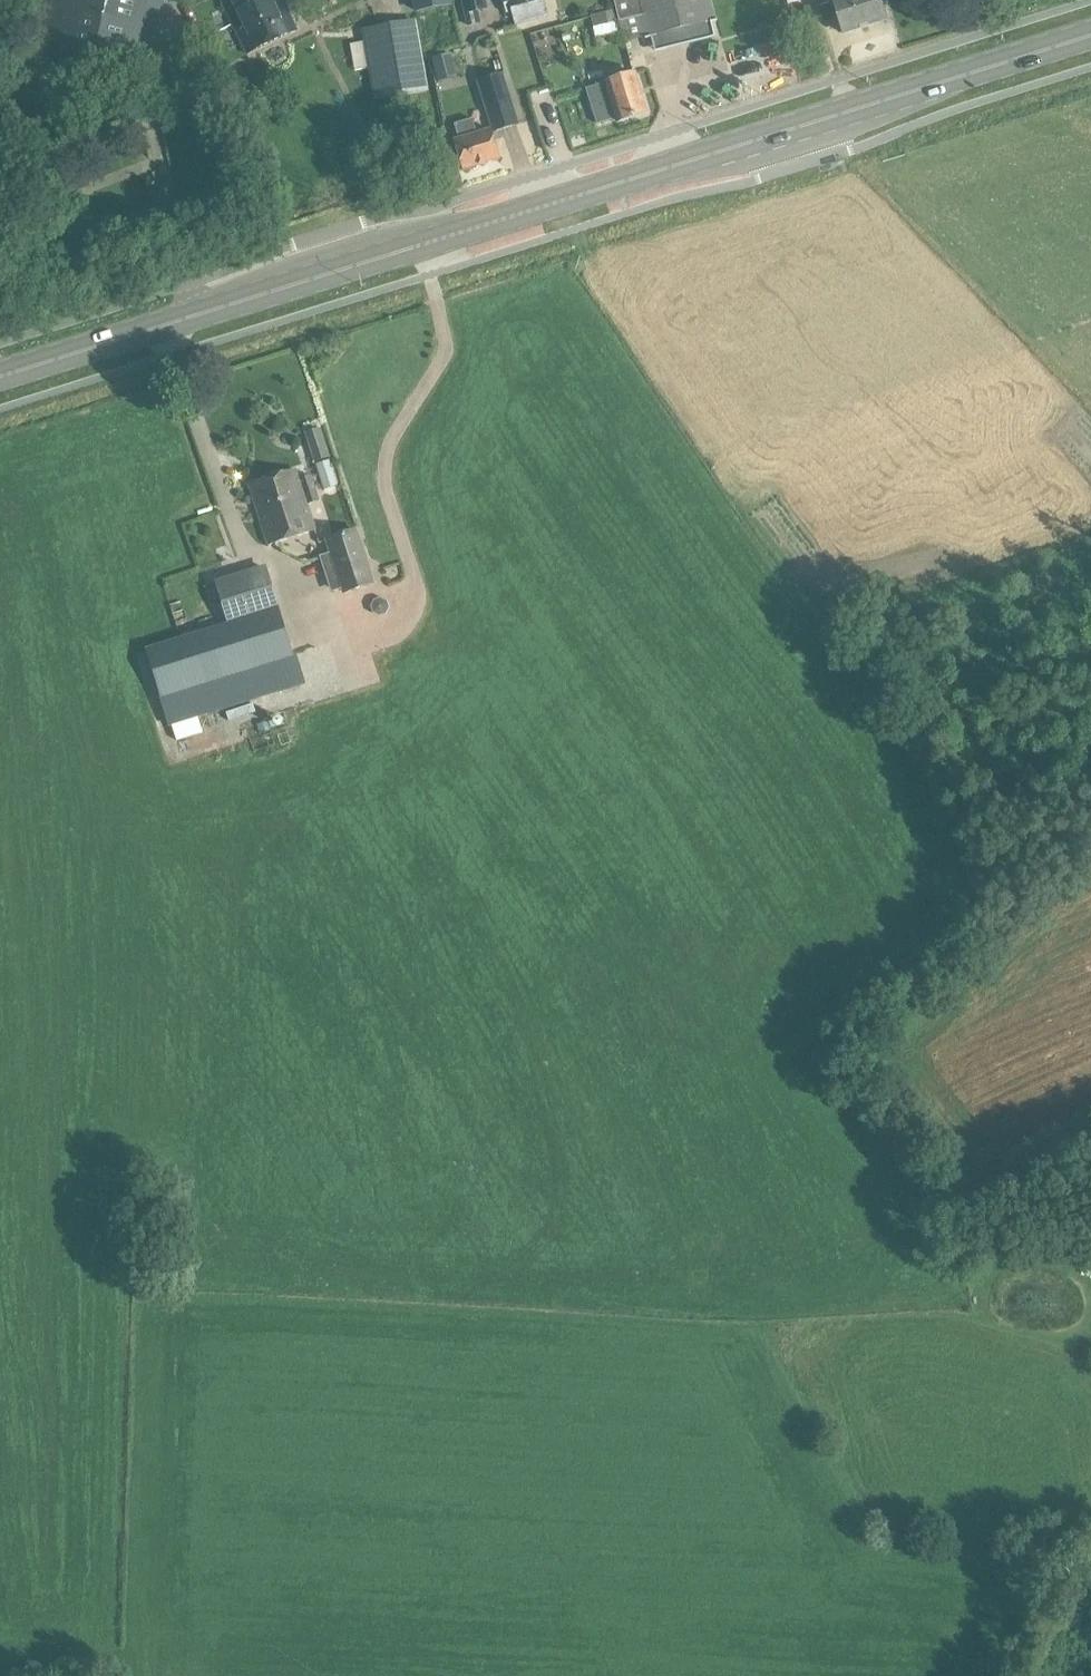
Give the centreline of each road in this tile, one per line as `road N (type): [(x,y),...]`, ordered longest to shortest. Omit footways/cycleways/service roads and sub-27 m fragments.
road 1 (primary): [(420,246),(682,164)]
road 2 (primary): [(854,110),(1090,36)]
road 3 (primary): [(184,318),(420,246)]
road 4 (primary): [(0,376),(184,318)]
road 5 (primary): [(682,164),(854,110)]

